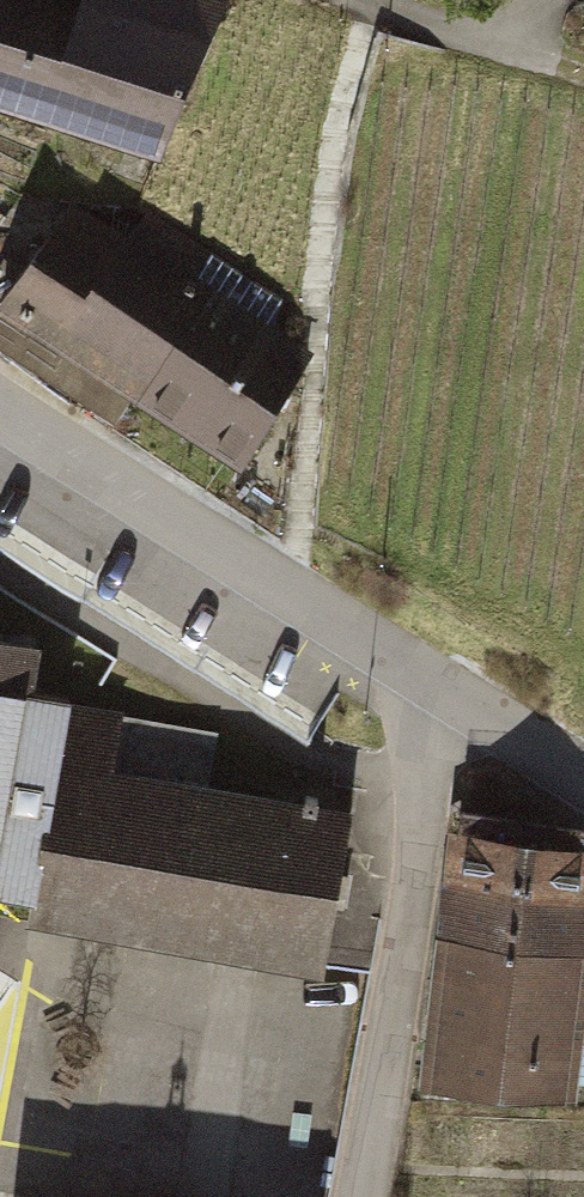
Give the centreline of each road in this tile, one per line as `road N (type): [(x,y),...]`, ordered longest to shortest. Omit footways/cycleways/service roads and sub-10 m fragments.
road 1 (residential): [(361,1196),(429,677)]
road 2 (residential): [(429,677),(0,403)]
road 3 (residential): [(373,0),(557,64)]
road 4 (residential): [(583,784),(429,677)]

